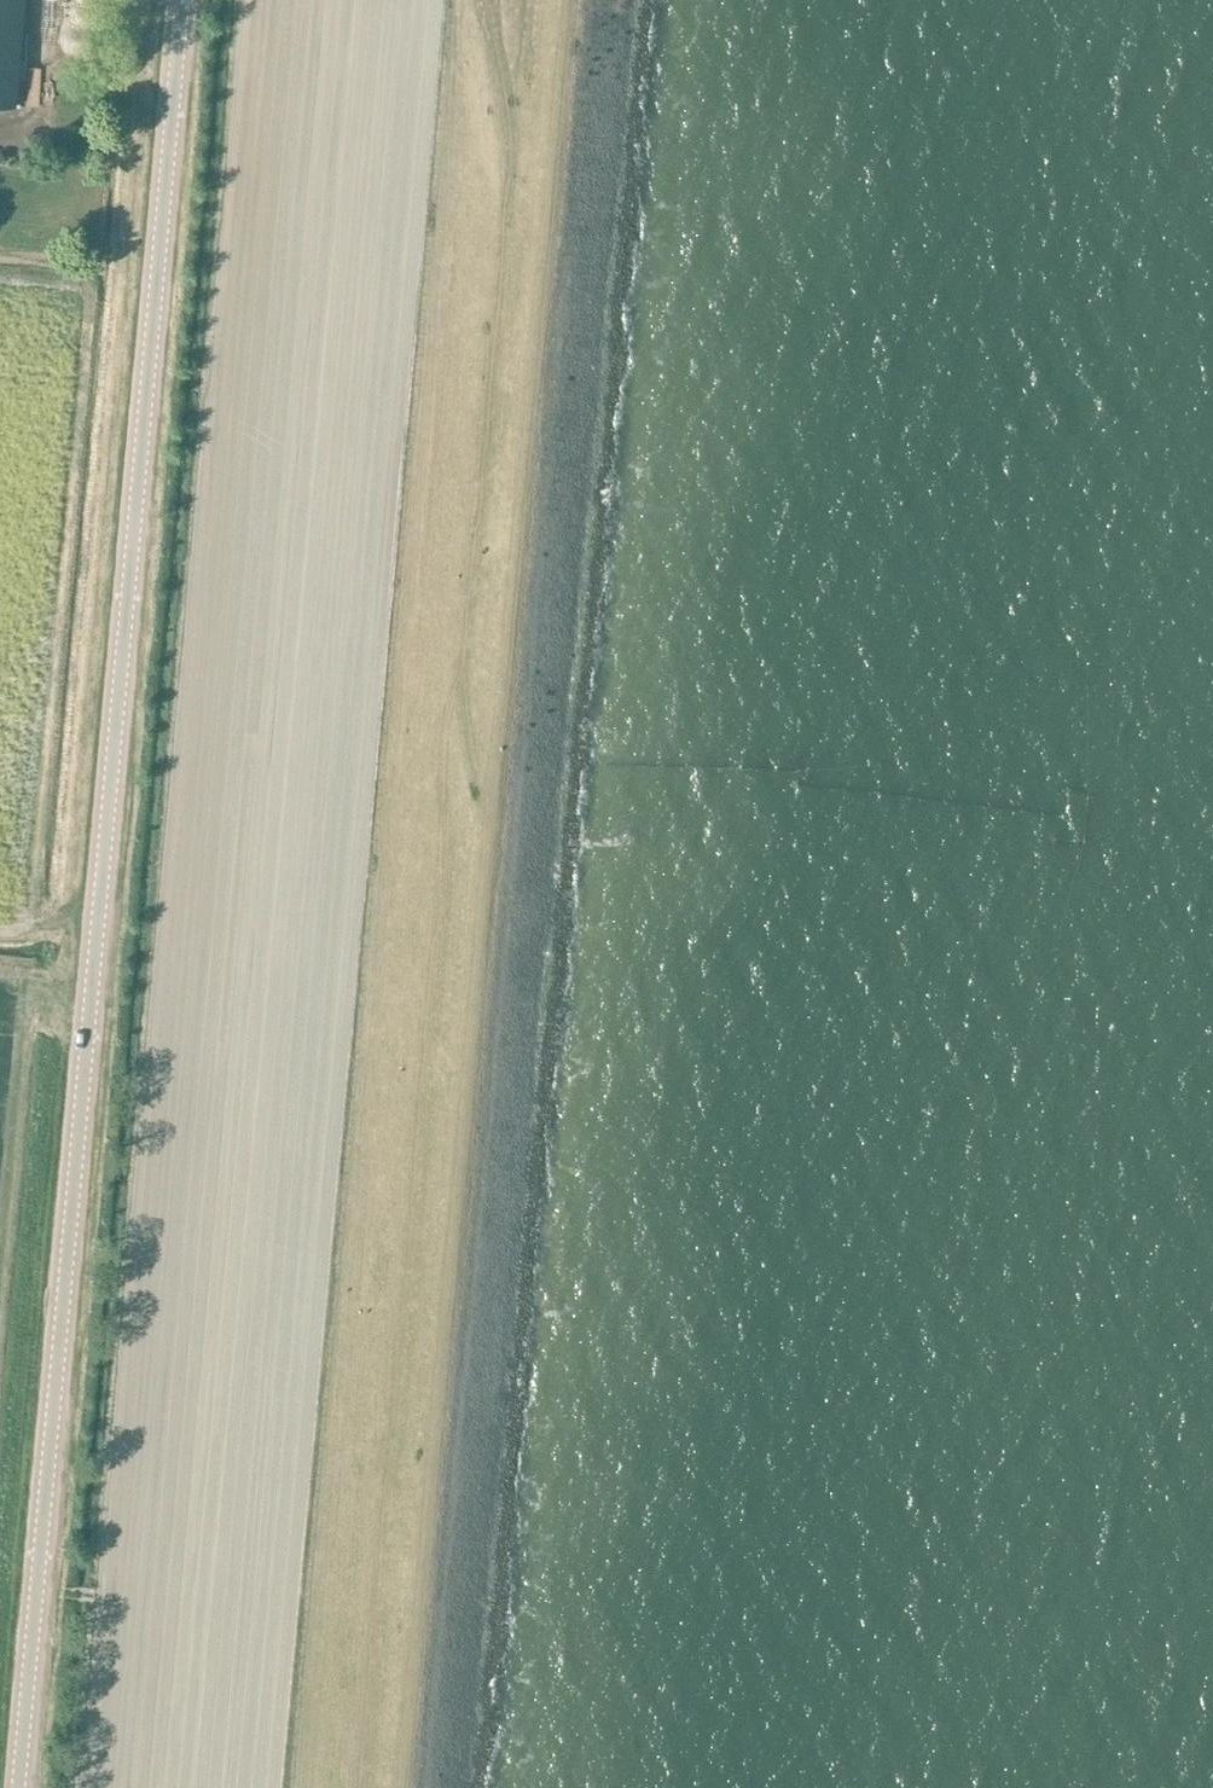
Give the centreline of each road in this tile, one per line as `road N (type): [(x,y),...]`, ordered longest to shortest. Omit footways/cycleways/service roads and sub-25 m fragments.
road 1 (tertiary): [(15,1787),(177,0)]

